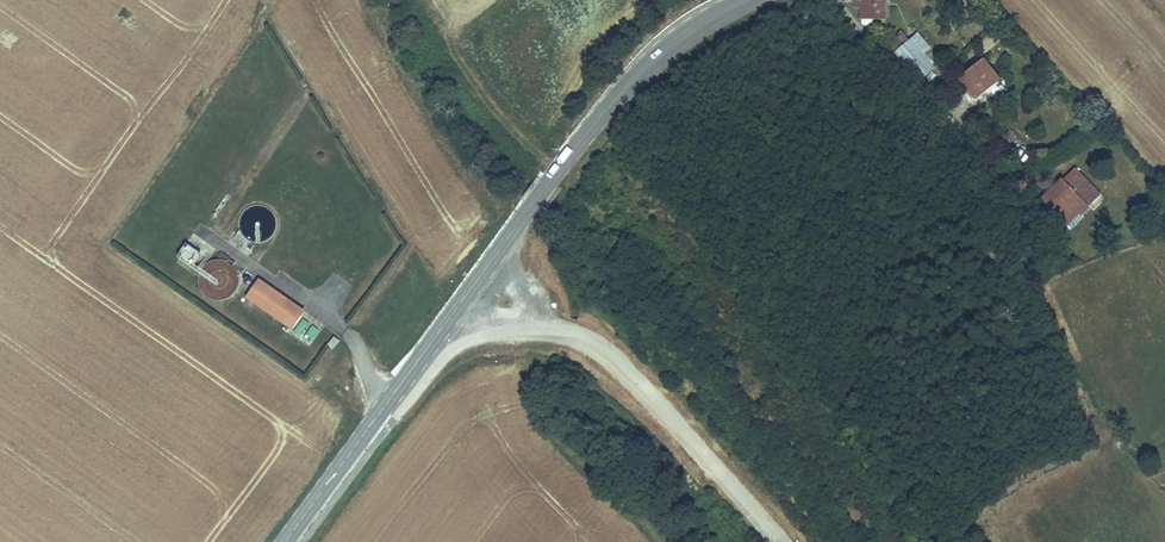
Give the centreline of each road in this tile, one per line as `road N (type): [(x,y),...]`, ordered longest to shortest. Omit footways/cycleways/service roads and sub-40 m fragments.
road 1 (secondary): [(285,541),(599,116),(655,56),(742,0)]

